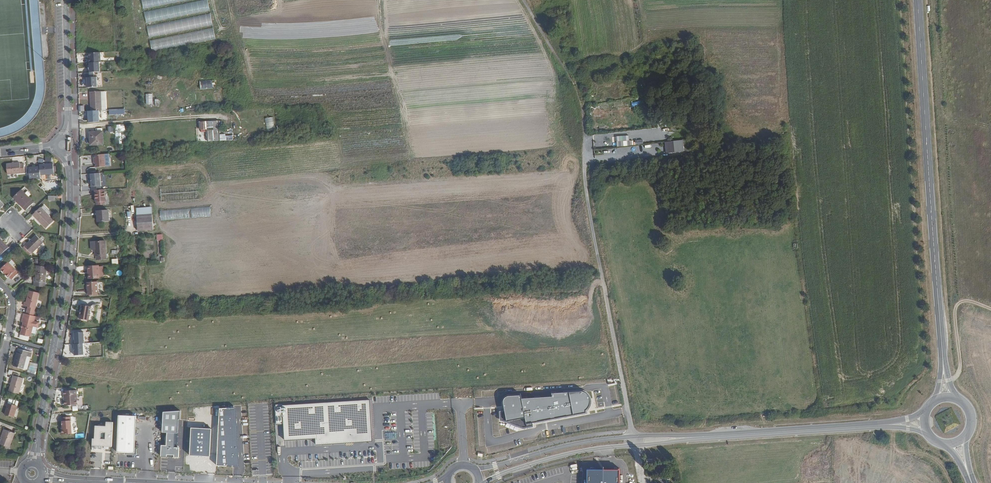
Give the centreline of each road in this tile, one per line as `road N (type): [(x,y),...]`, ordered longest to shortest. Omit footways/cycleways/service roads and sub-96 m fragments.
road 1 (unclassified): [(633,436),(589,210),(580,102),(525,0)]
road 2 (track): [(933,0),(960,369),(948,380)]
road 3 (secondary): [(943,366),(918,0)]
road 4 (tertiary): [(38,432),(67,257),(64,152)]
road 5 (tertiary): [(694,437),(881,425)]
road 6 (tertiary): [(633,436),(473,468)]
road 7 (tertiary): [(483,482),(553,458),(637,445)]

